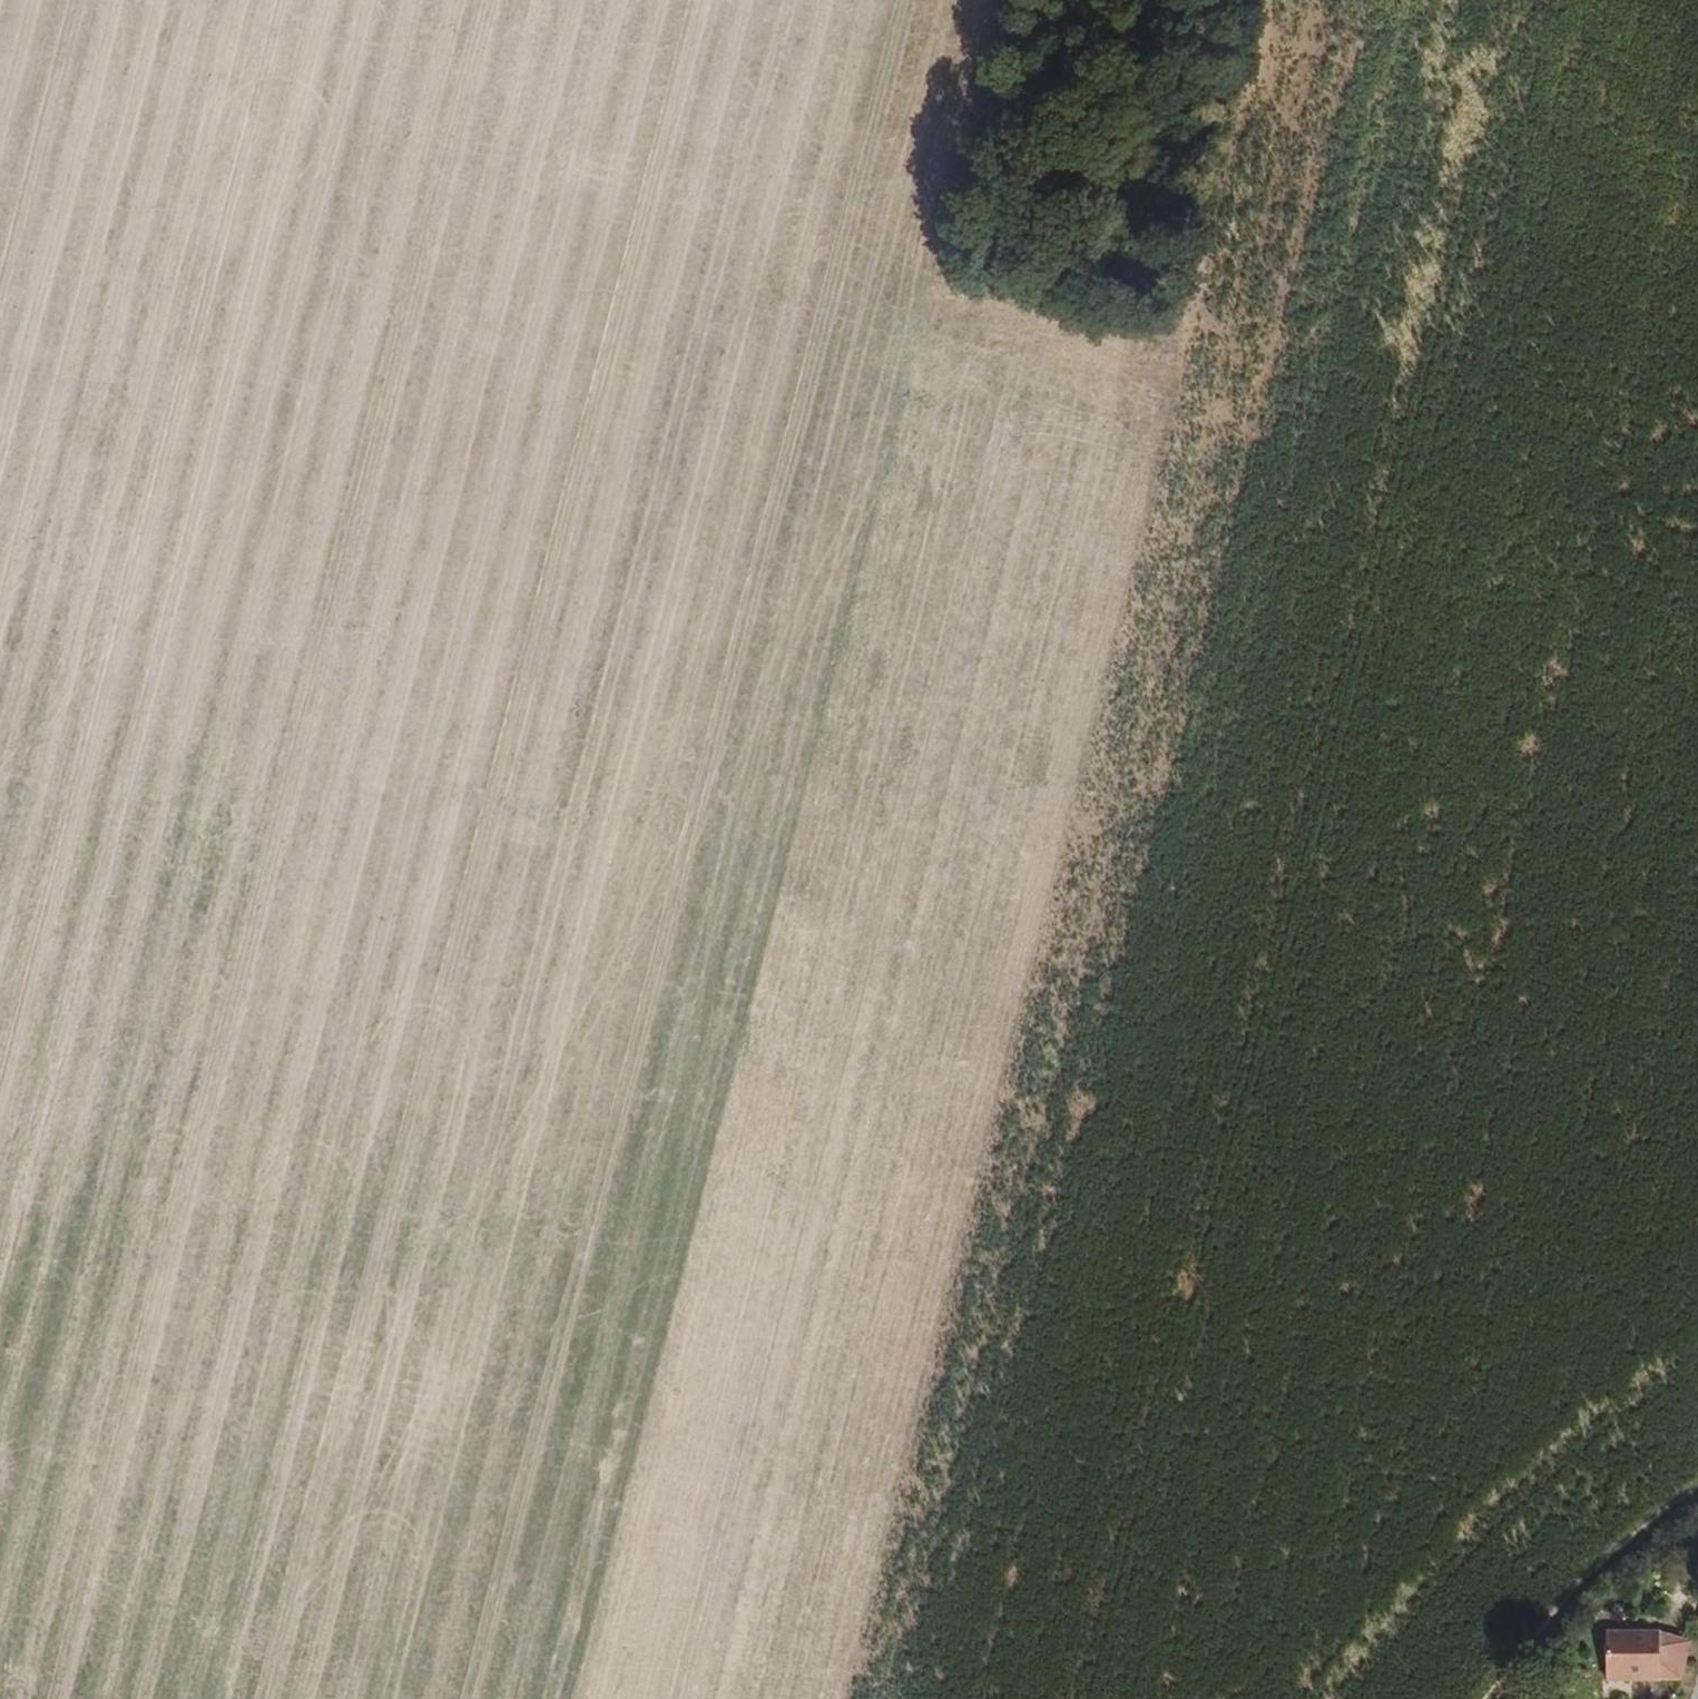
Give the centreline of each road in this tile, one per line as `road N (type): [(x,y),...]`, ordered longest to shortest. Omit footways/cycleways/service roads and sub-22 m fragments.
road 1 (track): [(1497,1698),(1573,1588),(1697,1495)]

